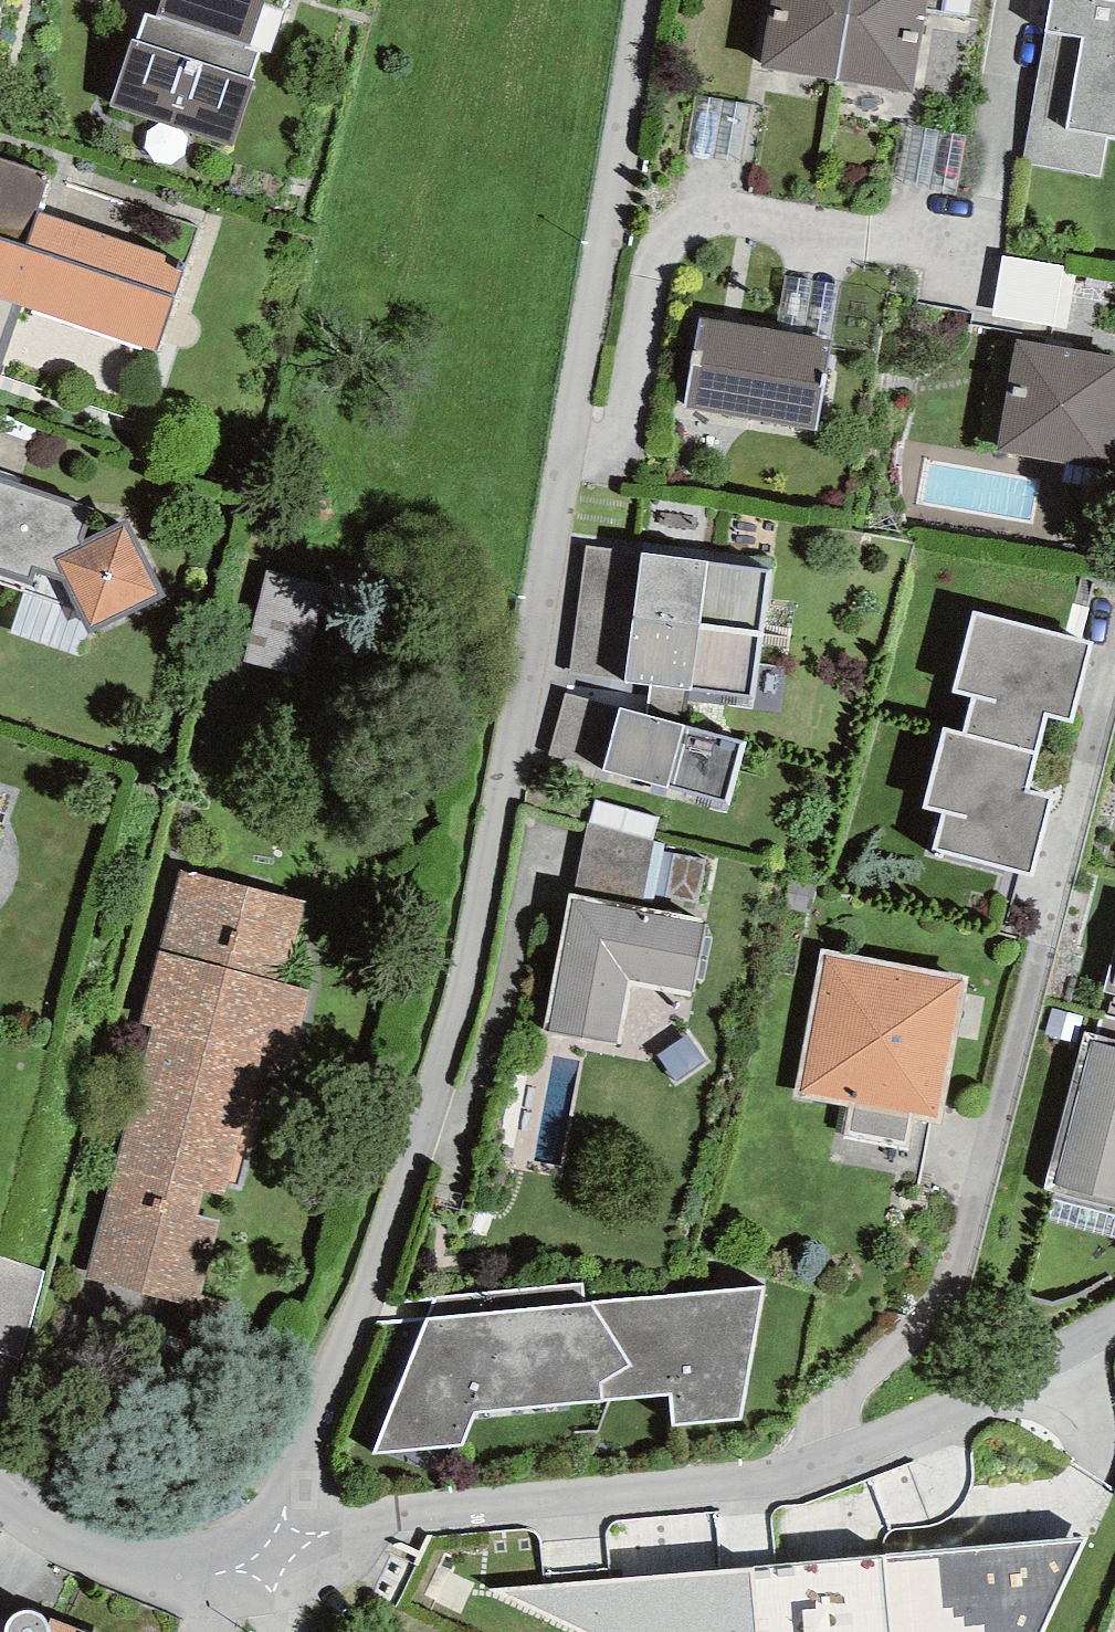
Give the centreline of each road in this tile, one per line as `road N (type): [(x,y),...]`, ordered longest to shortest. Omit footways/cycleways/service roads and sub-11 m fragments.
road 1 (residential): [(244,1571),(374,1275),(478,899),(646,0)]
road 2 (residential): [(244,1571),(385,1516),(808,1483),(1114,1334)]
road 3 (residential): [(0,1491),(46,1531),(154,1564),(244,1571)]

